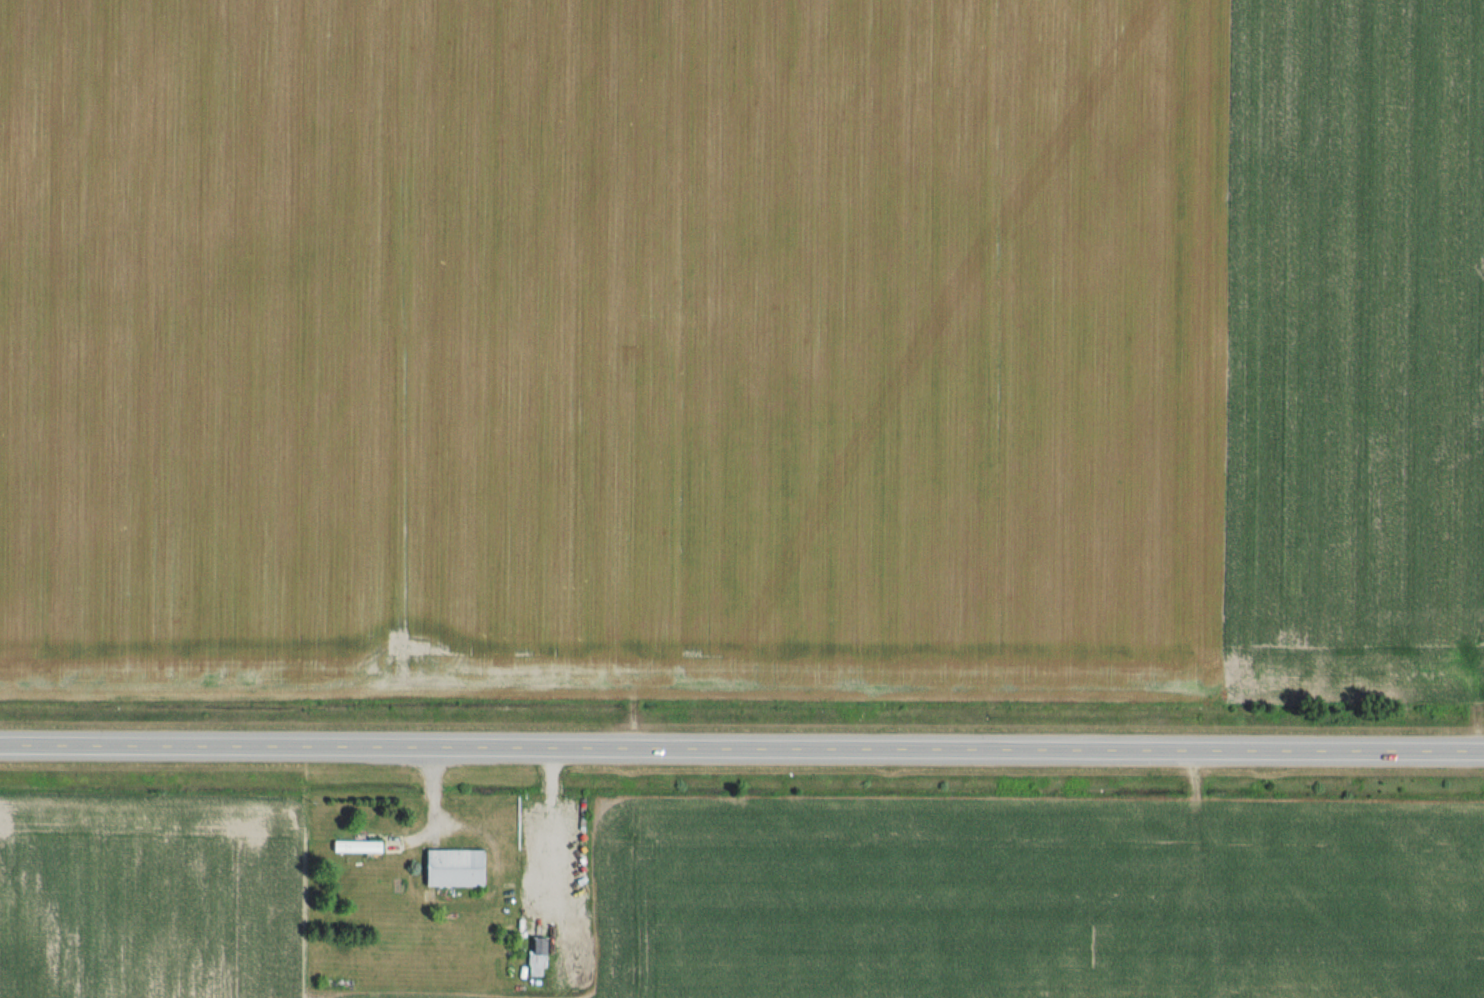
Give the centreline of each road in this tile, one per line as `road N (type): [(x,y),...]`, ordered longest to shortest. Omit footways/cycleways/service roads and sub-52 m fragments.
road 1 (secondary): [(1483,754),(0,746)]

